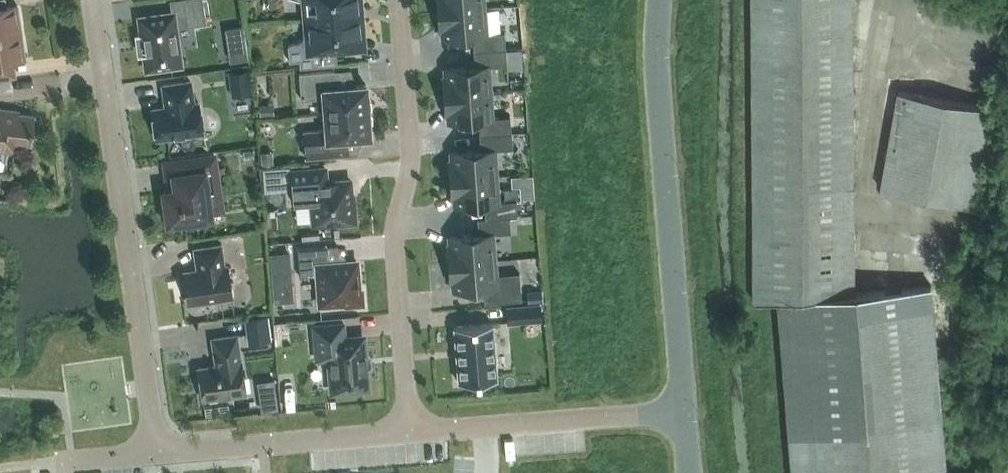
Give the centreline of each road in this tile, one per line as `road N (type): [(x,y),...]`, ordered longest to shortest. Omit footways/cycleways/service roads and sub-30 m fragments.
road 1 (residential): [(158,455),(93,0)]
road 2 (residential): [(409,434),(395,240),(414,140),(400,0)]
road 3 (unclassified): [(661,0),(683,414)]
road 4 (residential): [(683,414),(409,434)]
road 5 (residential): [(409,434),(158,455)]
road 6 (residential): [(158,455),(0,468)]

